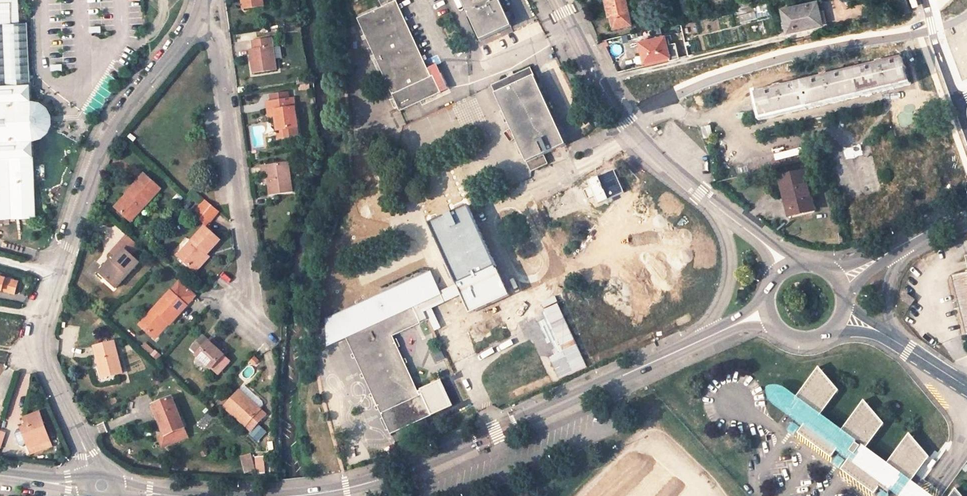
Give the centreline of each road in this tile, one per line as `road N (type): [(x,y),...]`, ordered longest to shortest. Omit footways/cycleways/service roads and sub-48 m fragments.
road 1 (unclassified): [(103,485),(40,353),(44,318),(107,135),(201,11)]
road 2 (secondary): [(289,495),(347,488),(423,463),(618,376)]
road 3 (residential): [(255,333),(214,39),(201,11)]
road 4 (tertiary): [(557,0),(624,123),(724,215)]
road 5 (secondary): [(618,376),(744,327),(776,327)]
road 6 (secondary): [(966,201),(827,271)]
road 7 (tertiary): [(724,215),(732,275),(704,335)]

